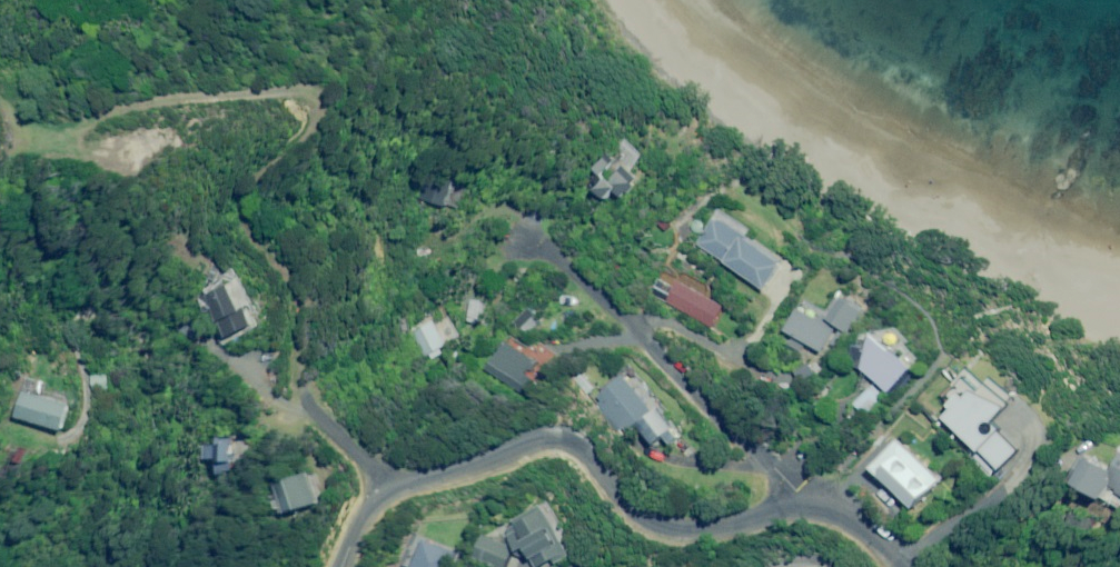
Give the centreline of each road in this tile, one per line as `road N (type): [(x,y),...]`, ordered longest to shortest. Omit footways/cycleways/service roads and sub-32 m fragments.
road 1 (residential): [(800,506),(715,530),(676,529),(647,518),(571,443),(551,438),(384,491)]
road 2 (unclassified): [(800,506),(796,490),(530,240)]
road 3 (unclassified): [(384,491),(306,391),(241,348)]
road 4 (residential): [(902,566),(844,515),(800,506)]

